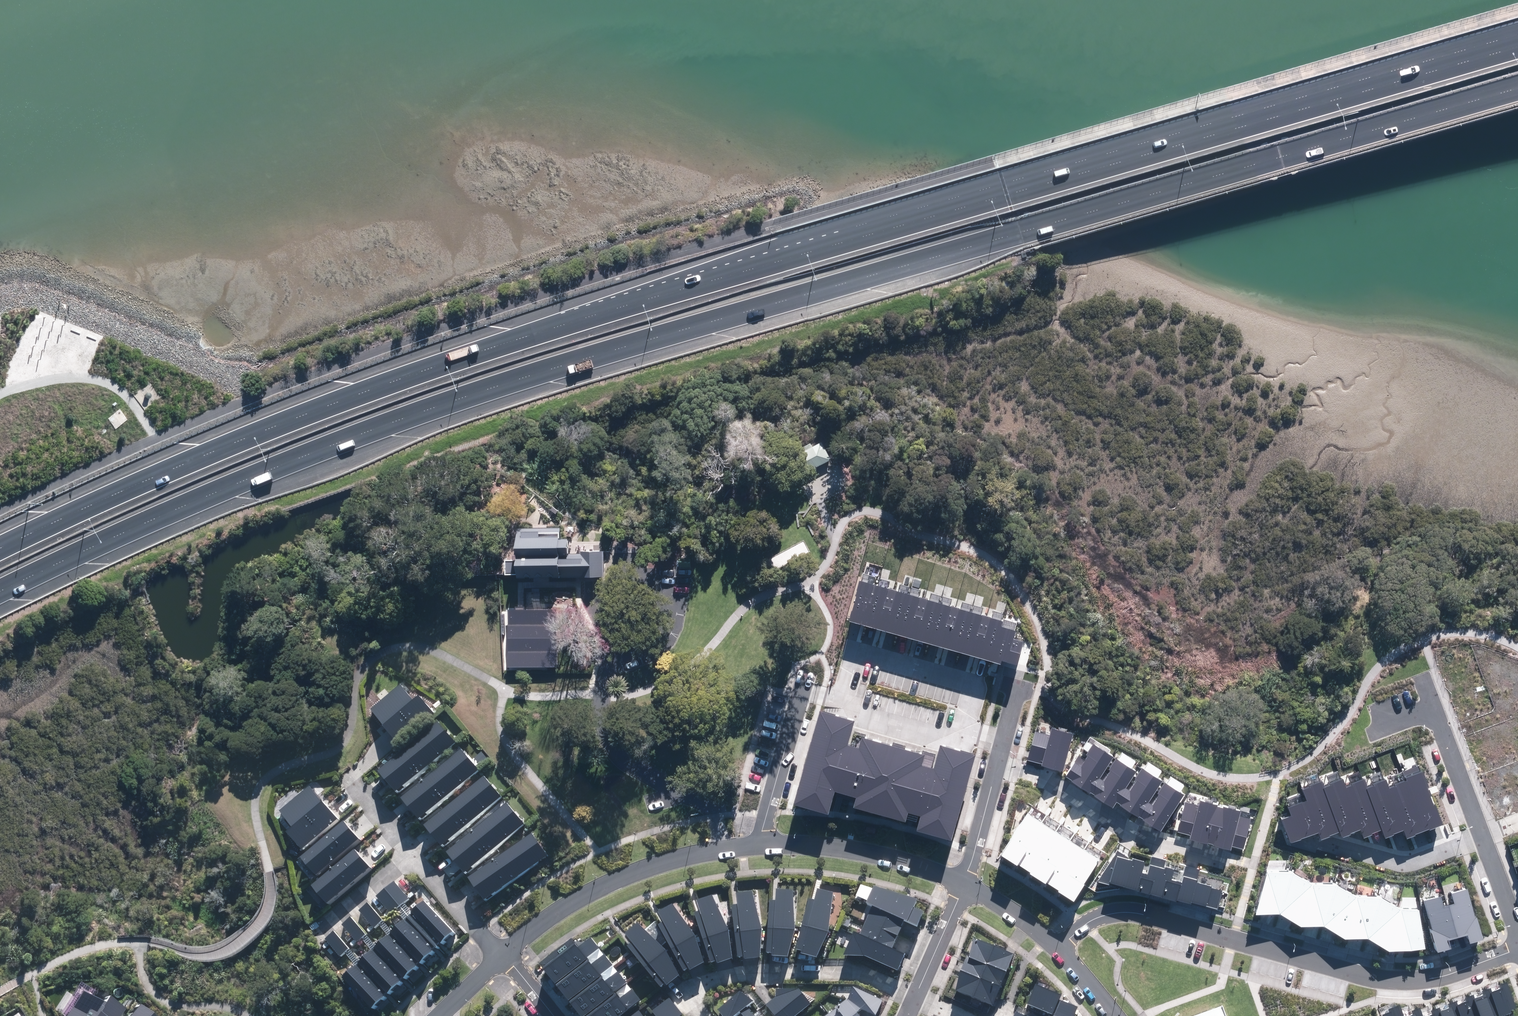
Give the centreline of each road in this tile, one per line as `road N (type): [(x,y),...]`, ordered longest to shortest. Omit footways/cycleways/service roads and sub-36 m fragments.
road 1 (motorway): [(1517,89),(393,421),(231,484),(0,591)]
road 2 (motorway): [(0,549),(191,461),(467,356),(1517,48)]
road 3 (residential): [(1058,947),(1093,920),(1119,912),(1377,977),(1437,976),(1517,948)]
road 4 (residential): [(760,844),(687,854),(619,877),(552,913),(501,954)]
road 5 (residential): [(703,1015),(686,994),(731,978),(842,974),(916,997)]
road 6 (residential): [(998,766),(1036,777),(1117,826),(1218,858)]
road 7 (residential): [(963,884),(884,856),(760,844)]
road 8 (residential): [(806,671),(760,844)]
road 9 (residential): [(1423,682),(1479,834)]
road 10 (residential): [(1479,834),(1406,858),(1328,842)]
road 11 (residential): [(410,854),(501,954)]
road 12 (residential): [(963,884),(998,766)]
road 13 (residential): [(916,997),(963,884)]

